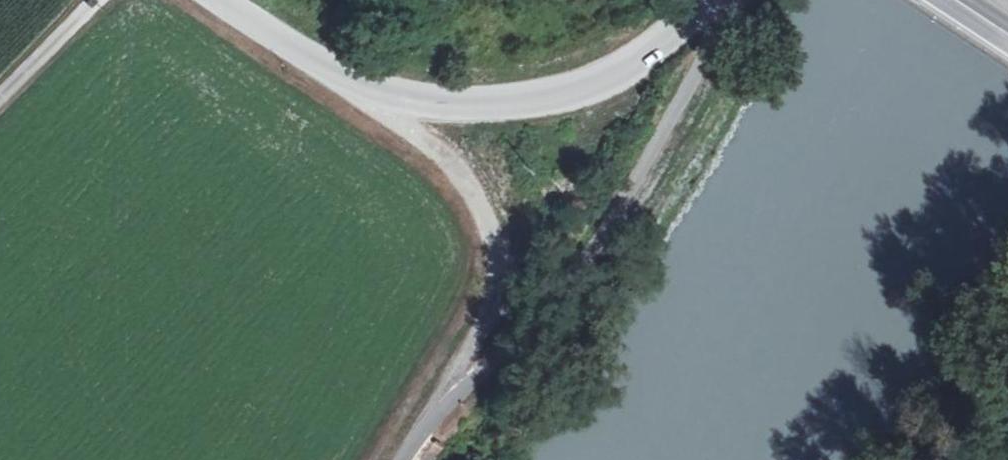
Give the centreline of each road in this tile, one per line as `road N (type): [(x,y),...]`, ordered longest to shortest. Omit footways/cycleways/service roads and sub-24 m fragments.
road 1 (unclassified): [(218,0),(266,33),(428,106),(487,105),(591,82),(682,30),(703,0)]
road 2 (unclassified): [(94,0),(0,97)]

